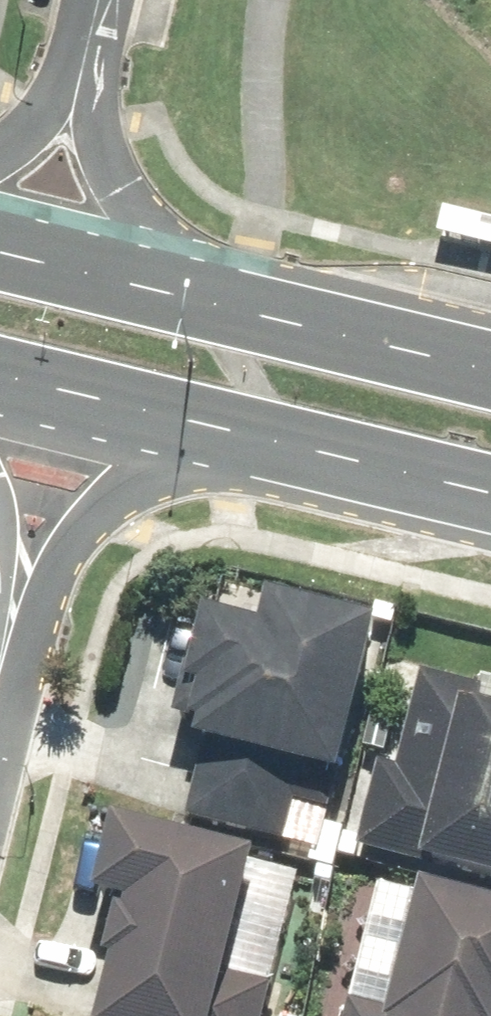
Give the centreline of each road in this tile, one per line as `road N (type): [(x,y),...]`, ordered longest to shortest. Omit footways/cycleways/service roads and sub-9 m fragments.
road 1 (secondary): [(162,287),(490,369)]
road 2 (residential): [(215,446),(143,481),(75,540),(2,674)]
road 3 (secondary): [(490,514),(215,446)]
road 4 (residential): [(90,55),(104,169),(162,287)]
road 5 (secondary): [(215,446),(0,396)]
road 6 (secondary): [(0,248),(162,287)]
road 7 (residential): [(2,674),(0,535)]
road 8 (residential): [(0,155),(90,55)]

